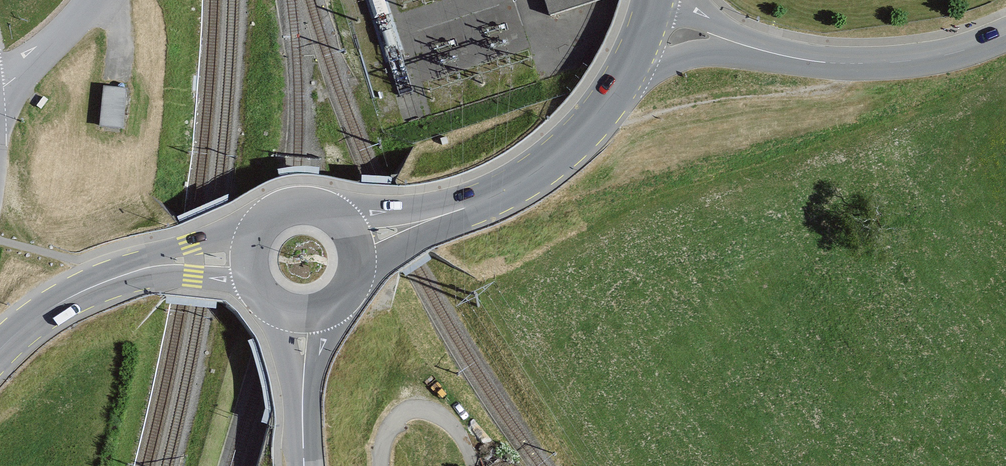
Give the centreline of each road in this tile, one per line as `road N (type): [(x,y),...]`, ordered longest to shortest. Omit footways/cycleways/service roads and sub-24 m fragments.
road 1 (secondary): [(359,238),(449,213),(547,166),(616,92),(650,20)]
road 2 (residential): [(650,20),(836,64),(910,62),(1005,35)]
road 3 (secondary): [(245,257),(185,261),(113,278),(55,306),(0,349)]
road 4 (secondary): [(359,238),(326,205),(294,202),(266,215),(245,257)]
road 5 (secondary): [(303,465),(302,319)]
road 6 (residential): [(0,86),(90,0)]

